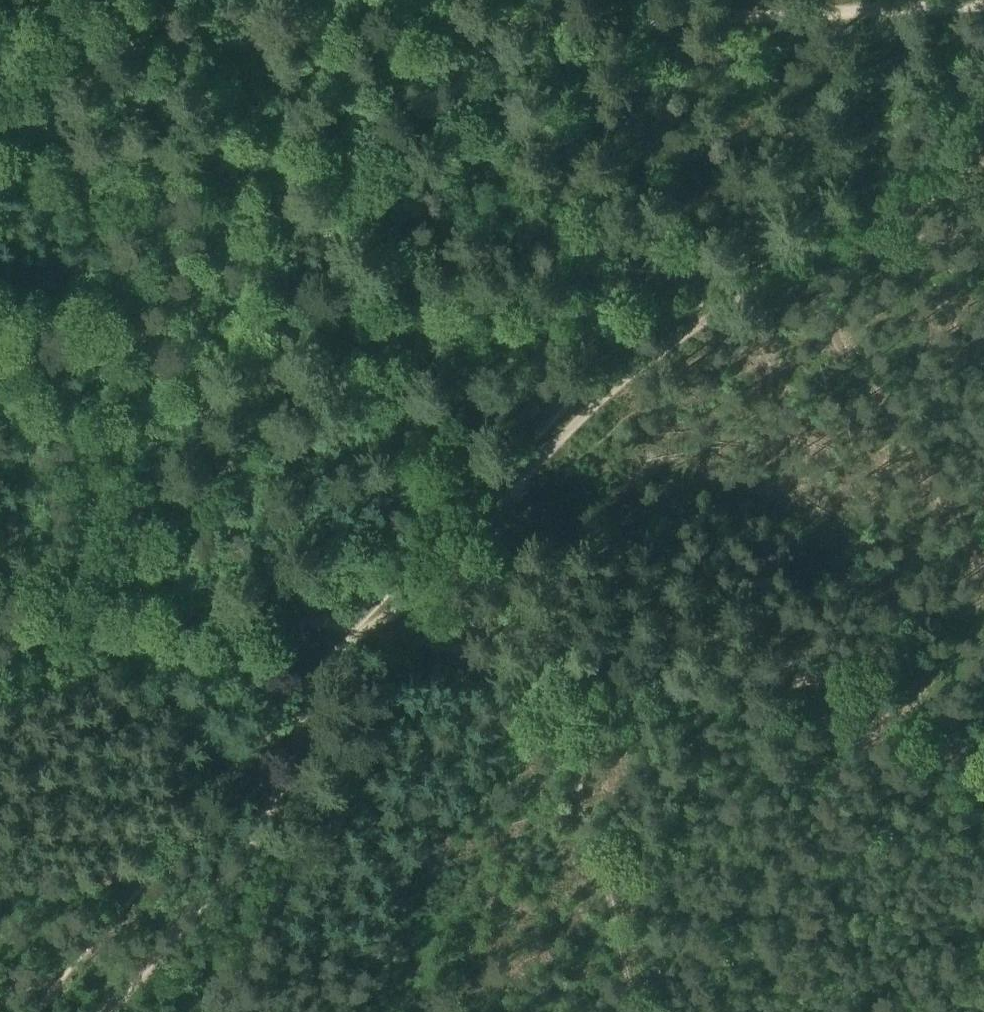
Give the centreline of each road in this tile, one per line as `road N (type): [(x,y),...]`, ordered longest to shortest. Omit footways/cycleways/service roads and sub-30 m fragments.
road 1 (track): [(98,1011),(201,883),(367,626),(549,439),(649,354),(785,268),(983,162)]
road 2 (track): [(128,51),(938,0)]
road 3 (track): [(126,0),(130,104),(209,356),(240,439),(353,623)]
road 4 (track): [(983,765),(829,718),(552,658)]
road 5 (track): [(552,658),(640,1011)]
road 6 (track): [(353,623),(148,637),(0,664)]
road 7 (track): [(552,658),(367,626)]
road 8 (track): [(128,51),(0,56)]

